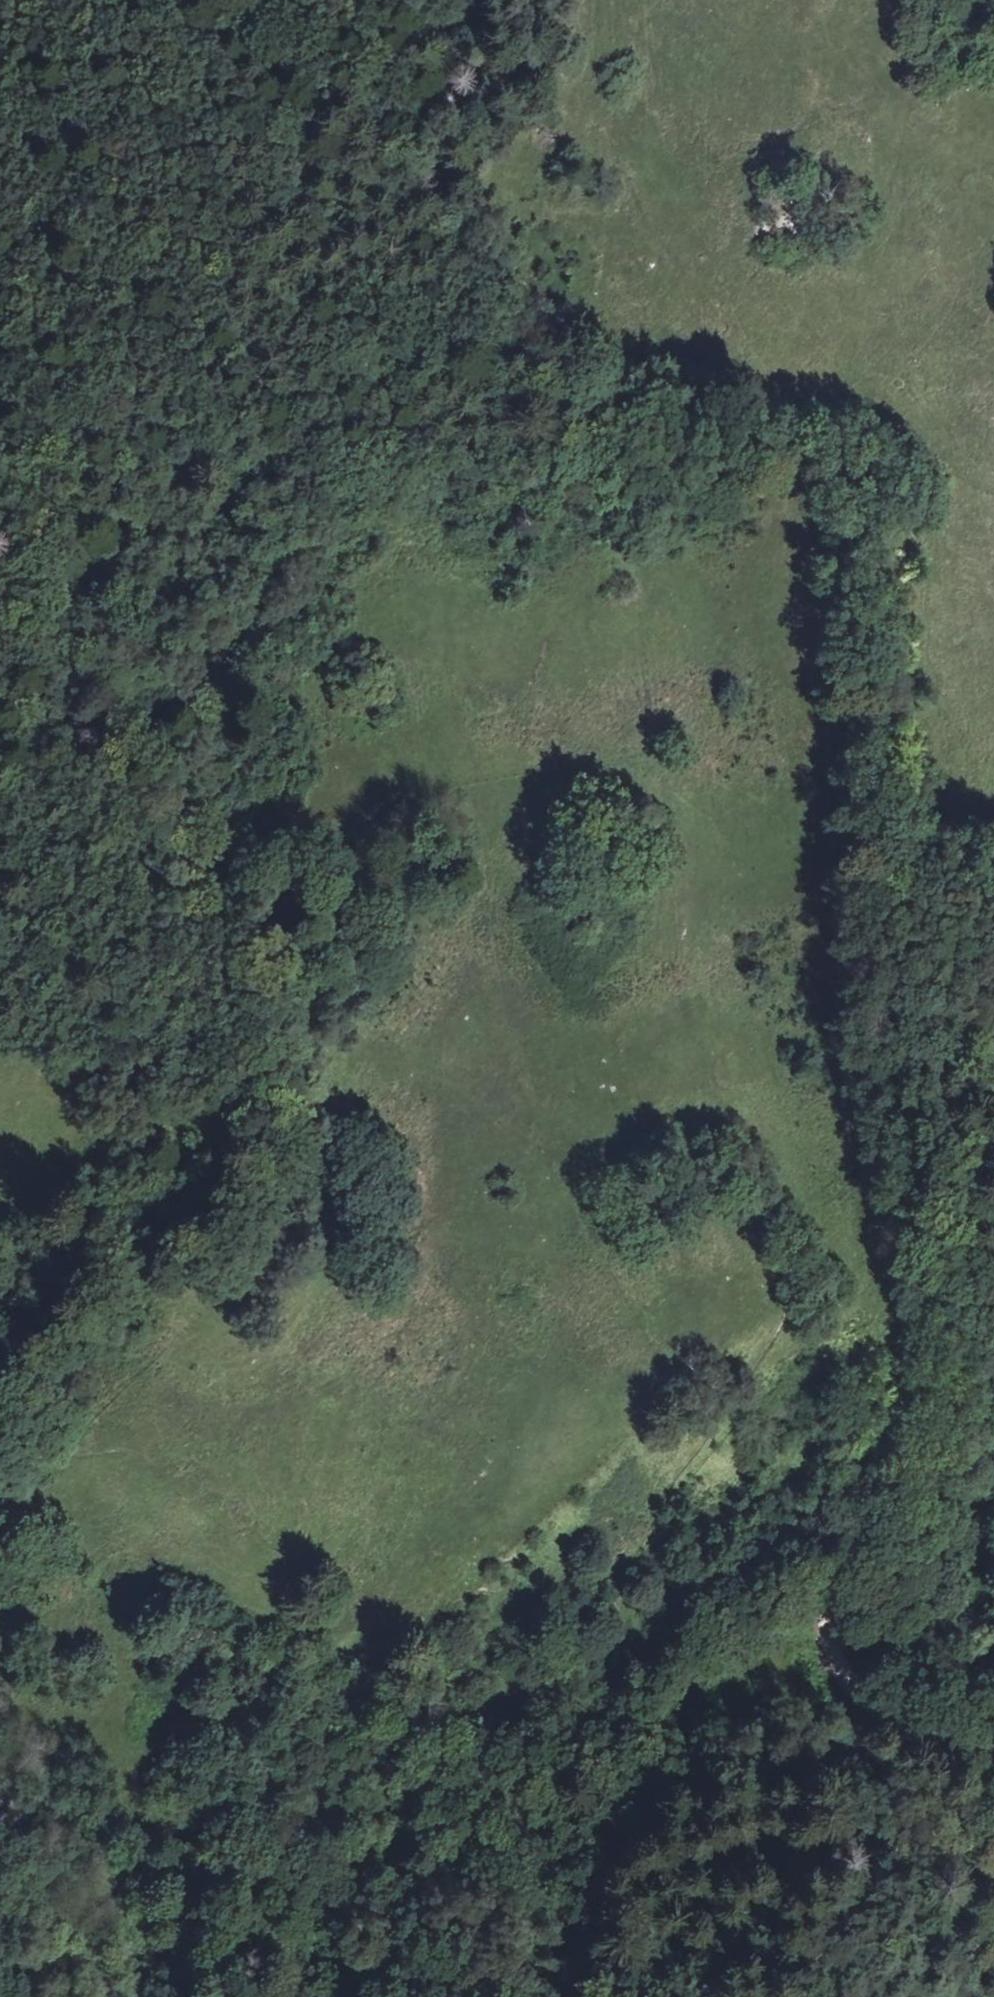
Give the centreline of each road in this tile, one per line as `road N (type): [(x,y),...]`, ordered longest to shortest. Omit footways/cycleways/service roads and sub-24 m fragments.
road 1 (track): [(827,1602),(836,1661),(869,1714),(993,1790)]
road 2 (track): [(993,1439),(868,1525),(844,1551),(827,1602)]

